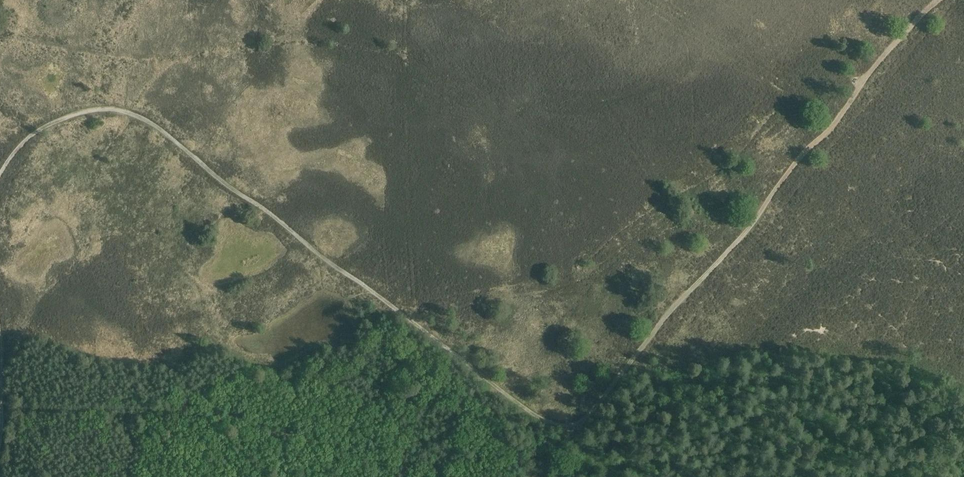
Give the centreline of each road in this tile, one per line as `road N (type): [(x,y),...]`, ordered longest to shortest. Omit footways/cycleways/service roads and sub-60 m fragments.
road 1 (track): [(572,438),(150,120),(130,111),(66,113),(28,138),(0,173)]
road 2 (track): [(572,438),(937,0)]
road 3 (track): [(0,284),(8,400),(0,454)]

